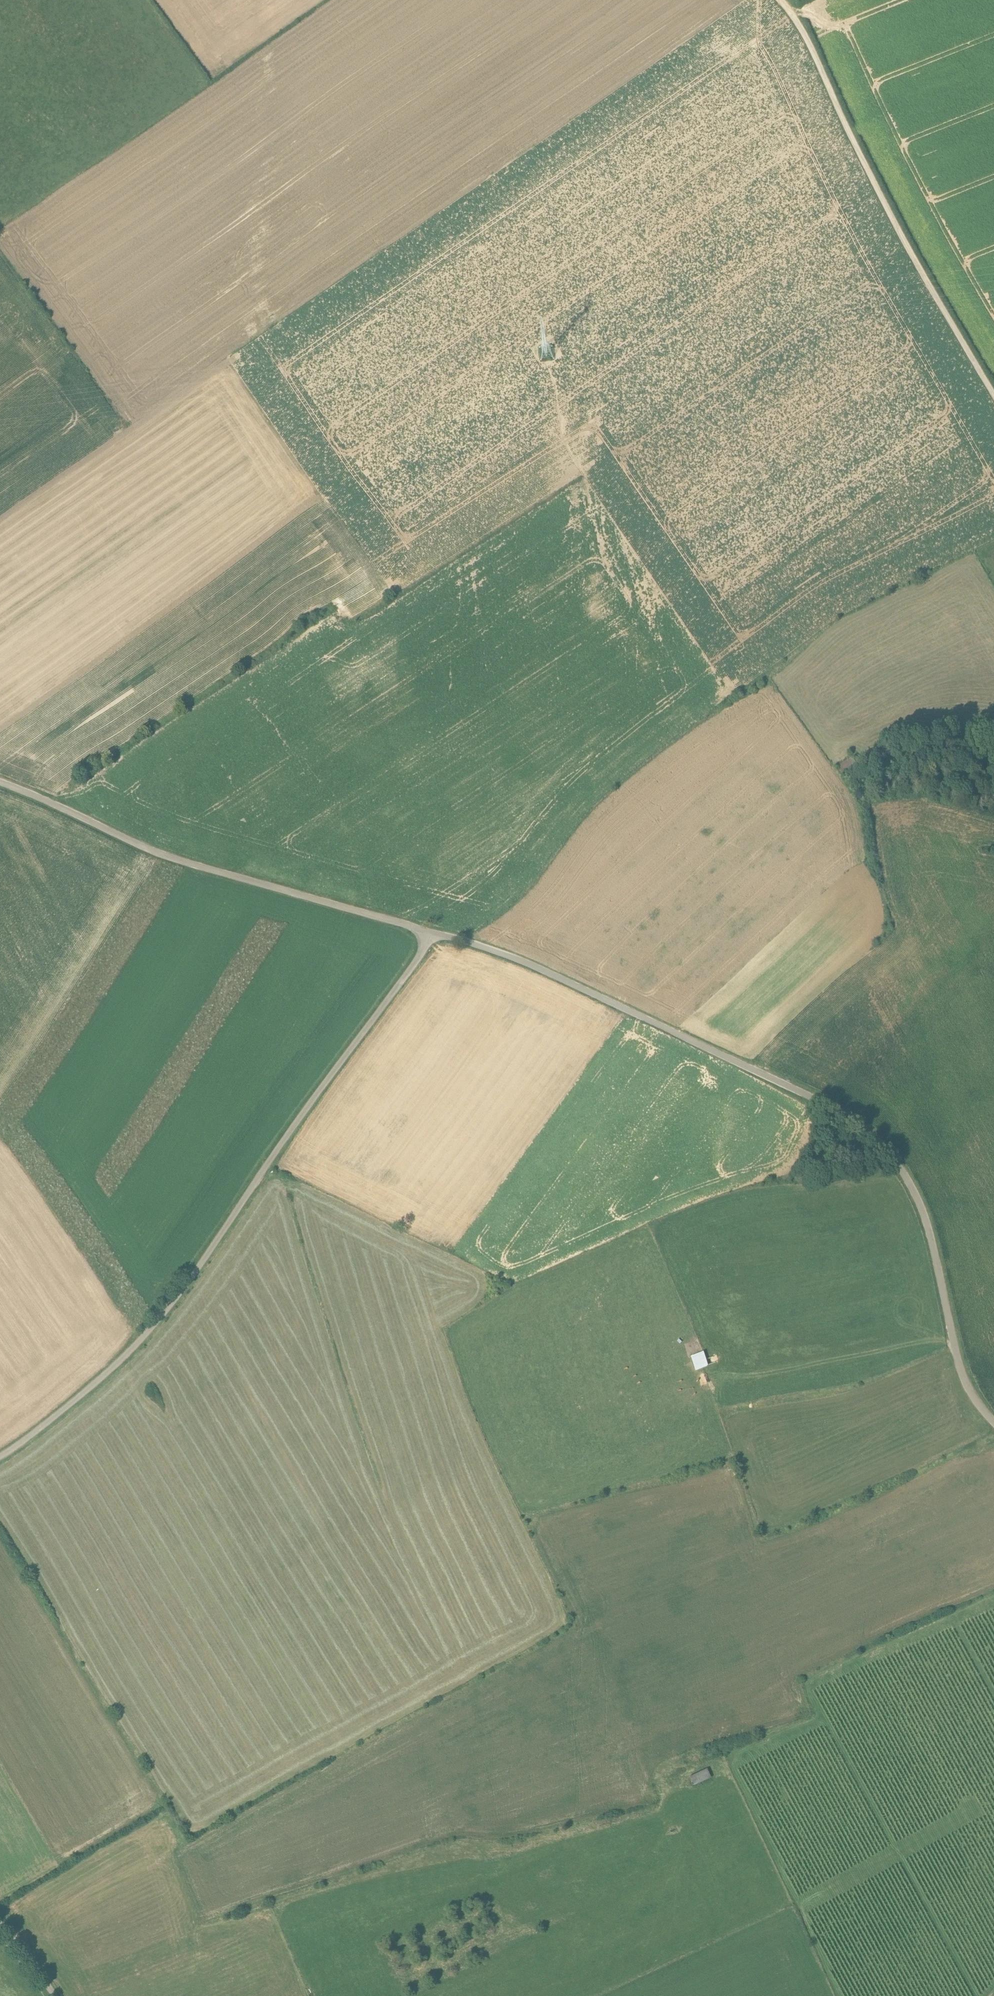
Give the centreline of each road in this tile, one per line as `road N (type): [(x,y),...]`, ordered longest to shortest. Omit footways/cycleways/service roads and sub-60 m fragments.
road 1 (unclassified): [(993,1422),(958,1362),(920,1205),(876,1140),(830,1106),(578,987),(433,933)]
road 2 (unclassified): [(0,1456),(89,1388),(170,1305),(433,933)]
road 3 (unclassified): [(433,933),(170,857),(0,782)]
road 4 (track): [(993,394),(780,0)]

